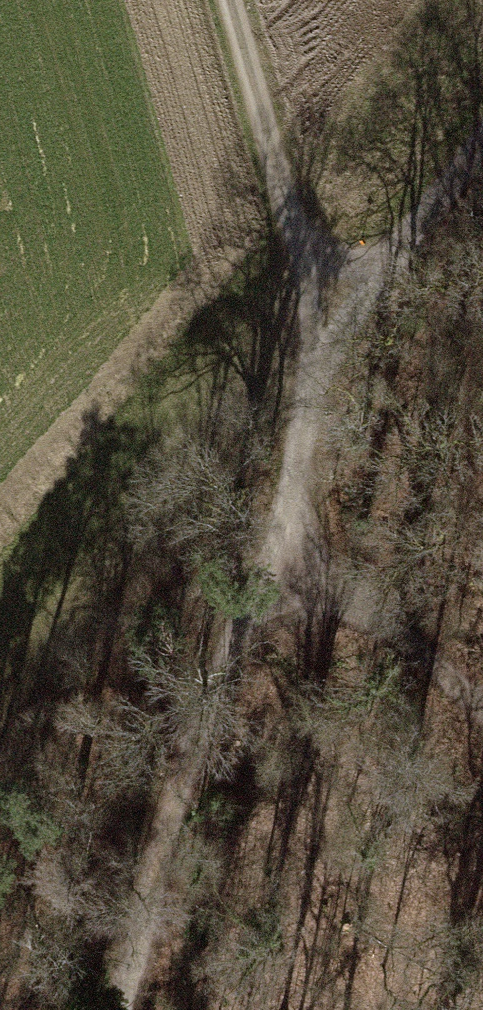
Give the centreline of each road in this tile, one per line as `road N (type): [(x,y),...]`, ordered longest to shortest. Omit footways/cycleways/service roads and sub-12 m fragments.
road 1 (track): [(276,561),(321,330),(482,144)]
road 2 (track): [(128,1009),(190,783),(276,561)]
road 3 (track): [(227,0),(321,330)]
road 4 (track): [(482,708),(383,622),(276,561)]
road 5 (track): [(136,981),(0,896)]

